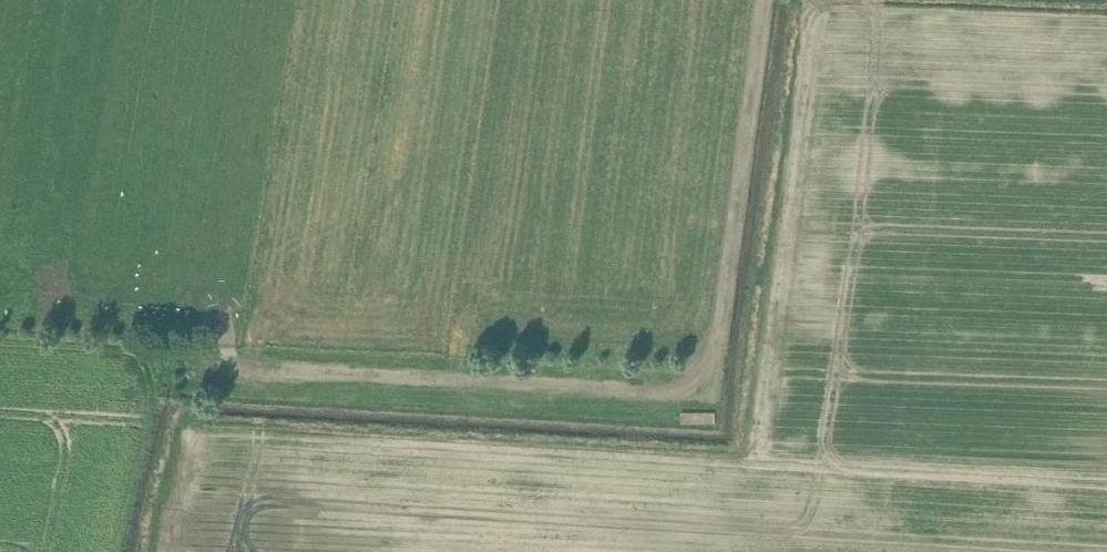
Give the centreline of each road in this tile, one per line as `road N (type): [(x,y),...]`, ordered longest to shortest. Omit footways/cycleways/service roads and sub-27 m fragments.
road 1 (track): [(196,365),(665,390),(692,383),(714,344),(761,0)]

